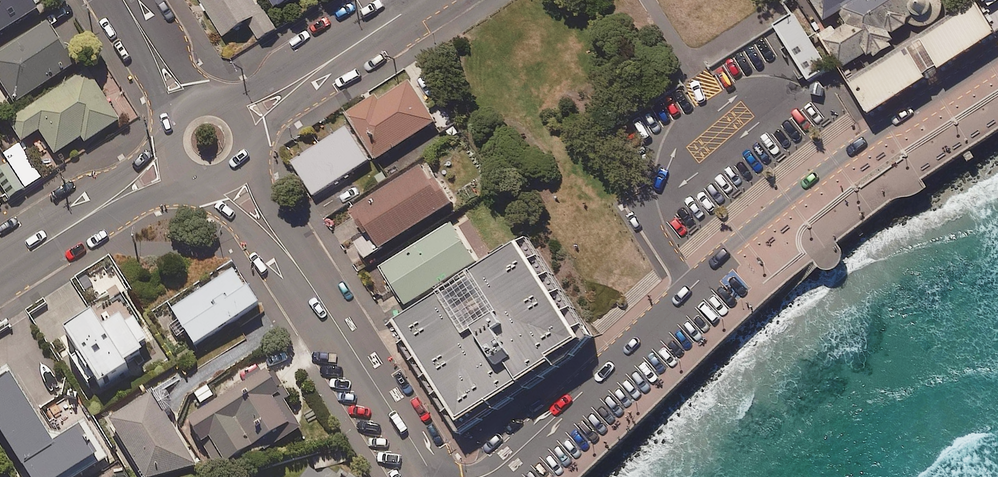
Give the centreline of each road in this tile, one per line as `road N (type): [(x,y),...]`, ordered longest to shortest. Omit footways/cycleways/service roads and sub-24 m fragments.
road 1 (unclassified): [(997,55),(851,148),(480,476)]
road 2 (residential): [(229,176),(313,288),(433,476)]
road 3 (tertiary): [(424,0),(242,118)]
road 4 (tertiary): [(0,270),(173,162)]
road 5 (residential): [(187,106),(124,0)]

